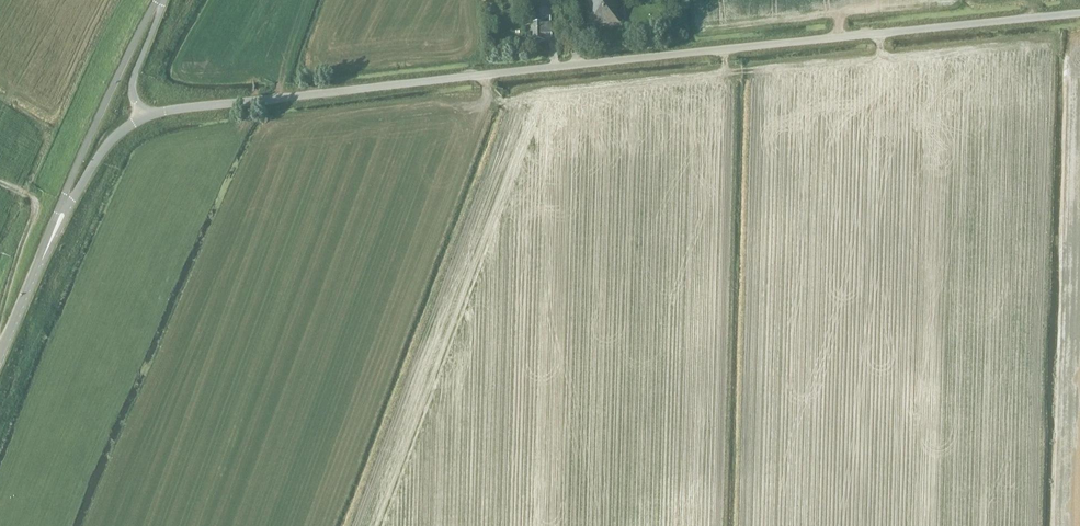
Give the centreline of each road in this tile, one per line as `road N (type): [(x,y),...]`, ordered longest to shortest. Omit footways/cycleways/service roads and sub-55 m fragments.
road 1 (unclassified): [(144,118),(1079,17)]
road 2 (unclassified): [(59,216),(160,0)]
road 3 (track): [(0,185),(31,200),(33,212),(0,316)]
road 4 (unclassified): [(0,355),(59,216)]
road 5 (unclassified): [(59,216),(104,148),(144,118)]
road 6 (unclassified): [(144,118),(133,76),(163,0)]

